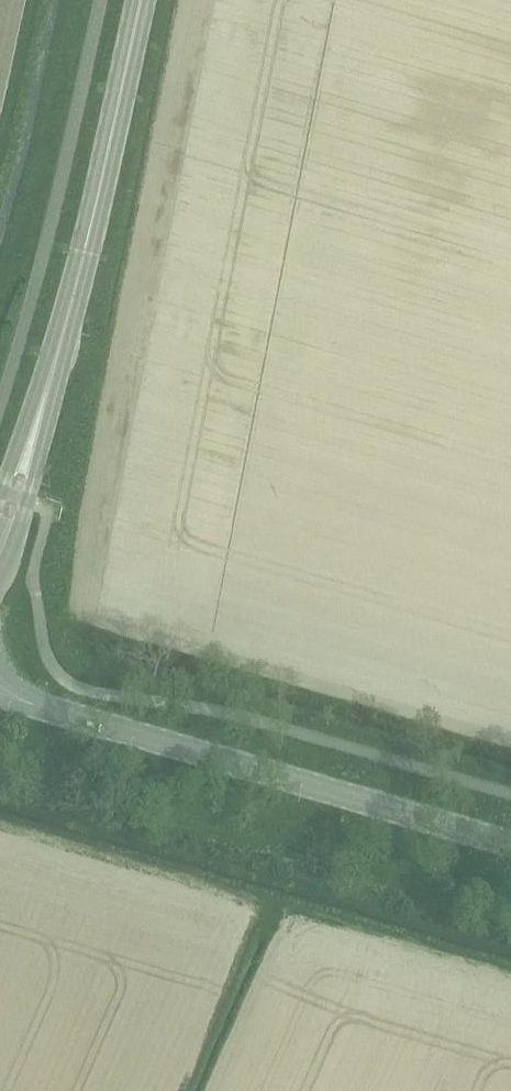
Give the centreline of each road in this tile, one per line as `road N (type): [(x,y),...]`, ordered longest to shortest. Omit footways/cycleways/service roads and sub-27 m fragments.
road 1 (tertiary): [(510,846),(0,690)]
road 2 (secondary): [(0,584),(39,469),(86,254)]
road 3 (secondary): [(86,254),(0,500)]
road 4 (secondary): [(86,254),(141,0)]

